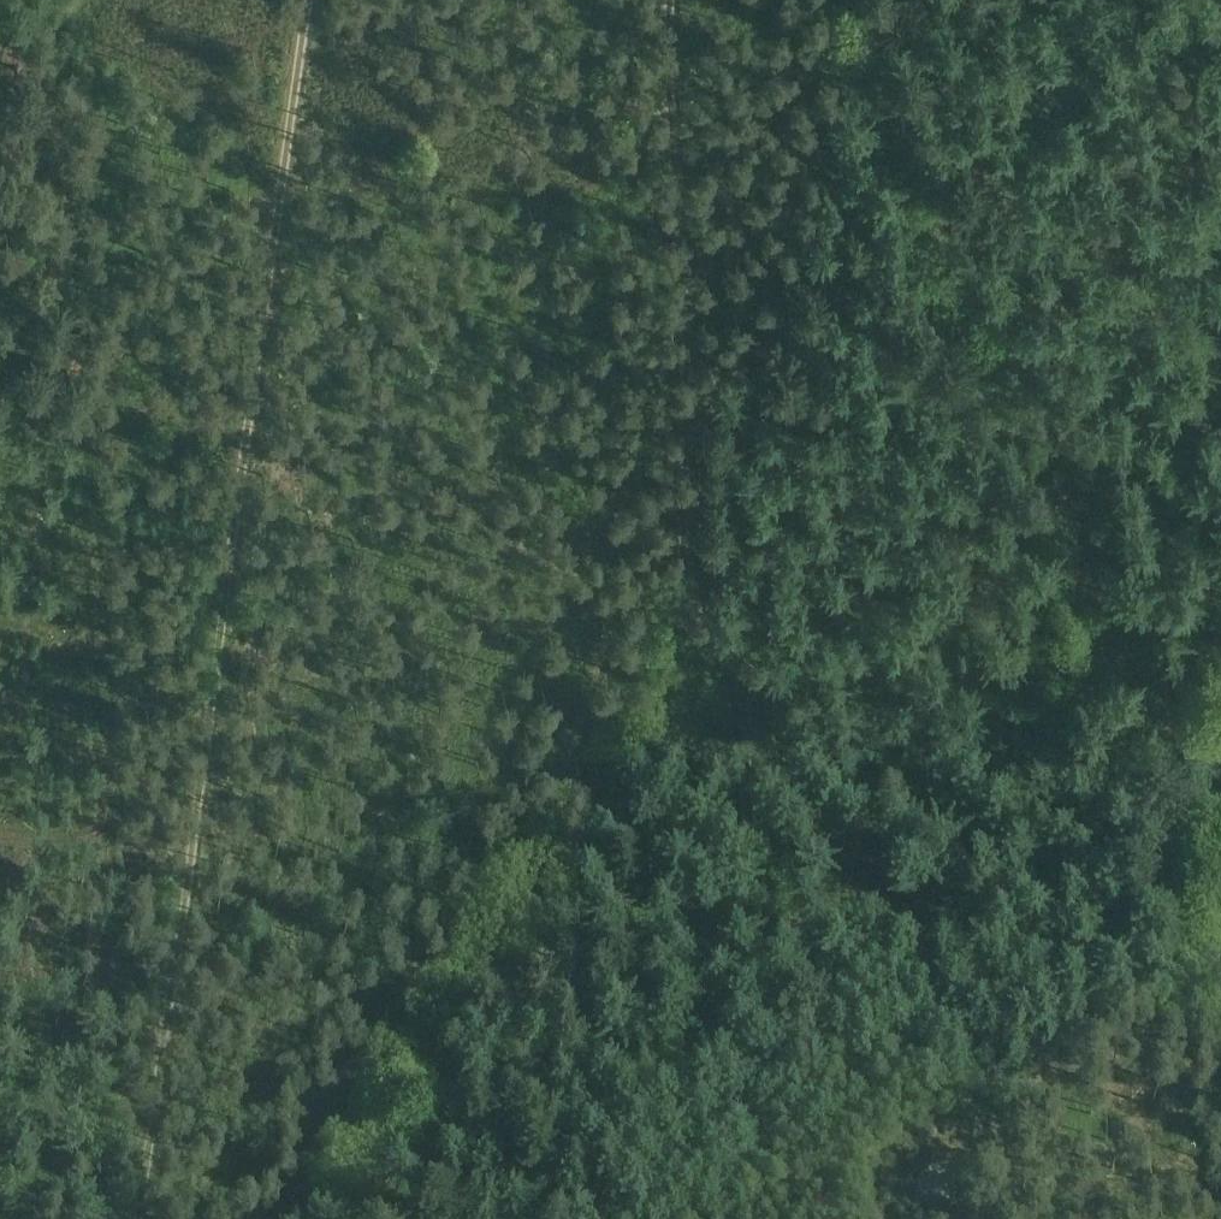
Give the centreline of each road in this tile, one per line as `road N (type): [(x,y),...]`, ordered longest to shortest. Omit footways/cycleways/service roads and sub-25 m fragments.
road 1 (track): [(679,0),(704,448),(685,612),(973,848),(969,871),(669,1218)]
road 2 (track): [(138,1218),(306,0)]

